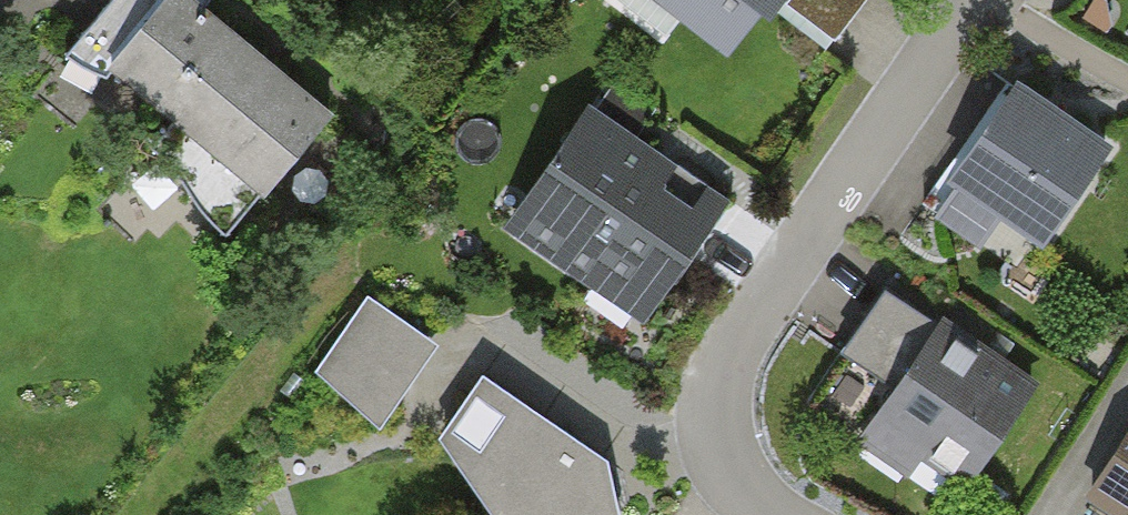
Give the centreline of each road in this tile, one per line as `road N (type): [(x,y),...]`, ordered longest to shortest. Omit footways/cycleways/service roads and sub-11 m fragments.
road 1 (residential): [(751,514),(711,443),(724,357),(969,0)]

